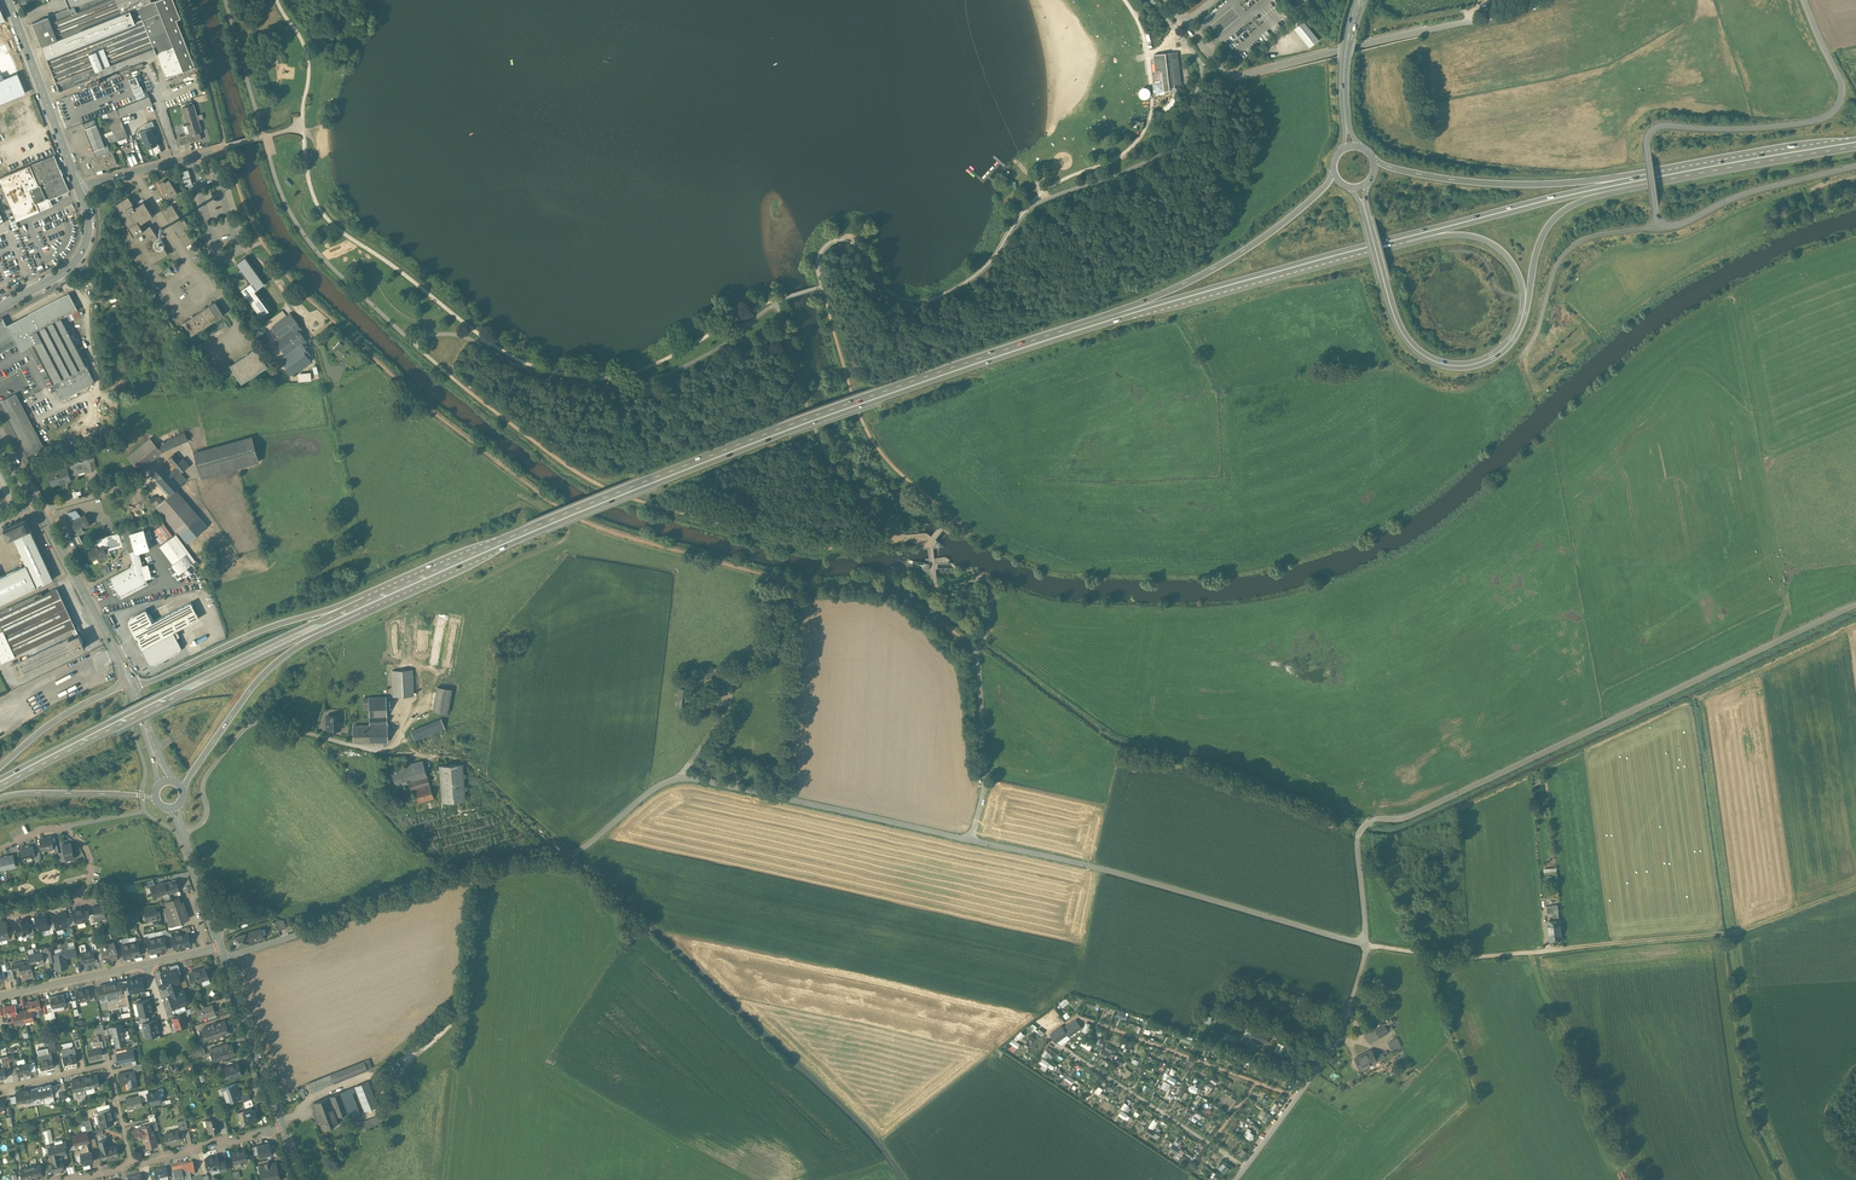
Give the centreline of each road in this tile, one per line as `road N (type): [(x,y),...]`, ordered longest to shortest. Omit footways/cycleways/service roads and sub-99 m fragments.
road 1 (trunk): [(367,607),(531,533),(905,390),(1387,247)]
road 2 (trunk): [(1064,331),(761,434),(374,594)]
road 3 (unclassified): [(1855,606),(1411,813),(1369,818),(1357,835),(1366,943)]
road 4 (unclassified): [(1804,0),(1843,85),(1837,108),(1789,124),(1656,126),(1646,147),(1658,224),(1855,166)]
road 5 (trunk): [(1641,178),(1308,260),(1064,331)]
road 6 (trunk): [(1350,186),(1408,340),(1437,361),(1471,365),(1514,340),(1538,247),(1558,214),(1668,178)]
road 7 (trunk): [(1387,247),(1456,235),(1504,253),(1523,293),(1514,331),(1500,348),(1466,359),(1424,347),(1394,302),(1366,182)]
road 8 (residential): [(905,1179),(868,1128),(571,856)]
road 9 (unclassified): [(969,839),(678,778),(571,856)]
road 10 (trunk): [(374,594),(0,777)]
road 11 (unclassified): [(1366,943),(969,839)]
road 12 (trunk): [(0,785),(367,607)]
road 13 (unclassified): [(571,856),(437,880),(225,958)]
road 14 (trunk): [(1333,171),(1290,217),(1224,263),(1064,331)]
road 15 (trunk): [(1387,247),(1668,178)]
road 16 (unclassified): [(1366,943),(1336,1043),(1235,1179)]
road 17 (trunk): [(1641,178),(1511,184),(1422,174),(1373,159)]
road 18 (trunk): [(183,790),(262,675),(367,607)]
road 19 (trunk): [(374,594),(270,626),(134,689)]
road 20 (residential): [(0,850),(41,828),(63,828),(81,842),(91,868),(76,899),(0,916)]
road 21 (track): [(565,857),(460,759),(380,750)]
road 22 (trunk): [(1855,140),(1641,178)]
road 23 (residential): [(0,1088),(109,1067),(132,1164)]
road 24 (tertiary): [(131,682),(36,502)]
road 25 (residential): [(1184,22),(1232,75),(1358,47)]
road 26 (residential): [(78,187),(10,0)]
road 27 (unclassified): [(976,650),(985,778),(969,839)]
road 28 (residential): [(1542,0),(1358,47)]
road 29 (trunk): [(1668,178),(1855,147)]
road 30 (tertiary): [(285,1126),(225,958)]
road 31 (residential): [(0,309),(61,273),(83,250),(87,214),(78,187)]
road 32 (residential): [(285,1126),(132,1164)]
road 33 (trunk): [(0,798),(36,791),(156,800)]
road 34 (trunk): [(131,682),(52,724),(0,765)]
road 35 (residential): [(78,187),(226,145)]
road 36 (residential): [(0,995),(148,964)]
road 37 (tertiary): [(222,948),(175,808)]
road 38 (secondary): [(1351,144),(1344,70),(1359,0)]

